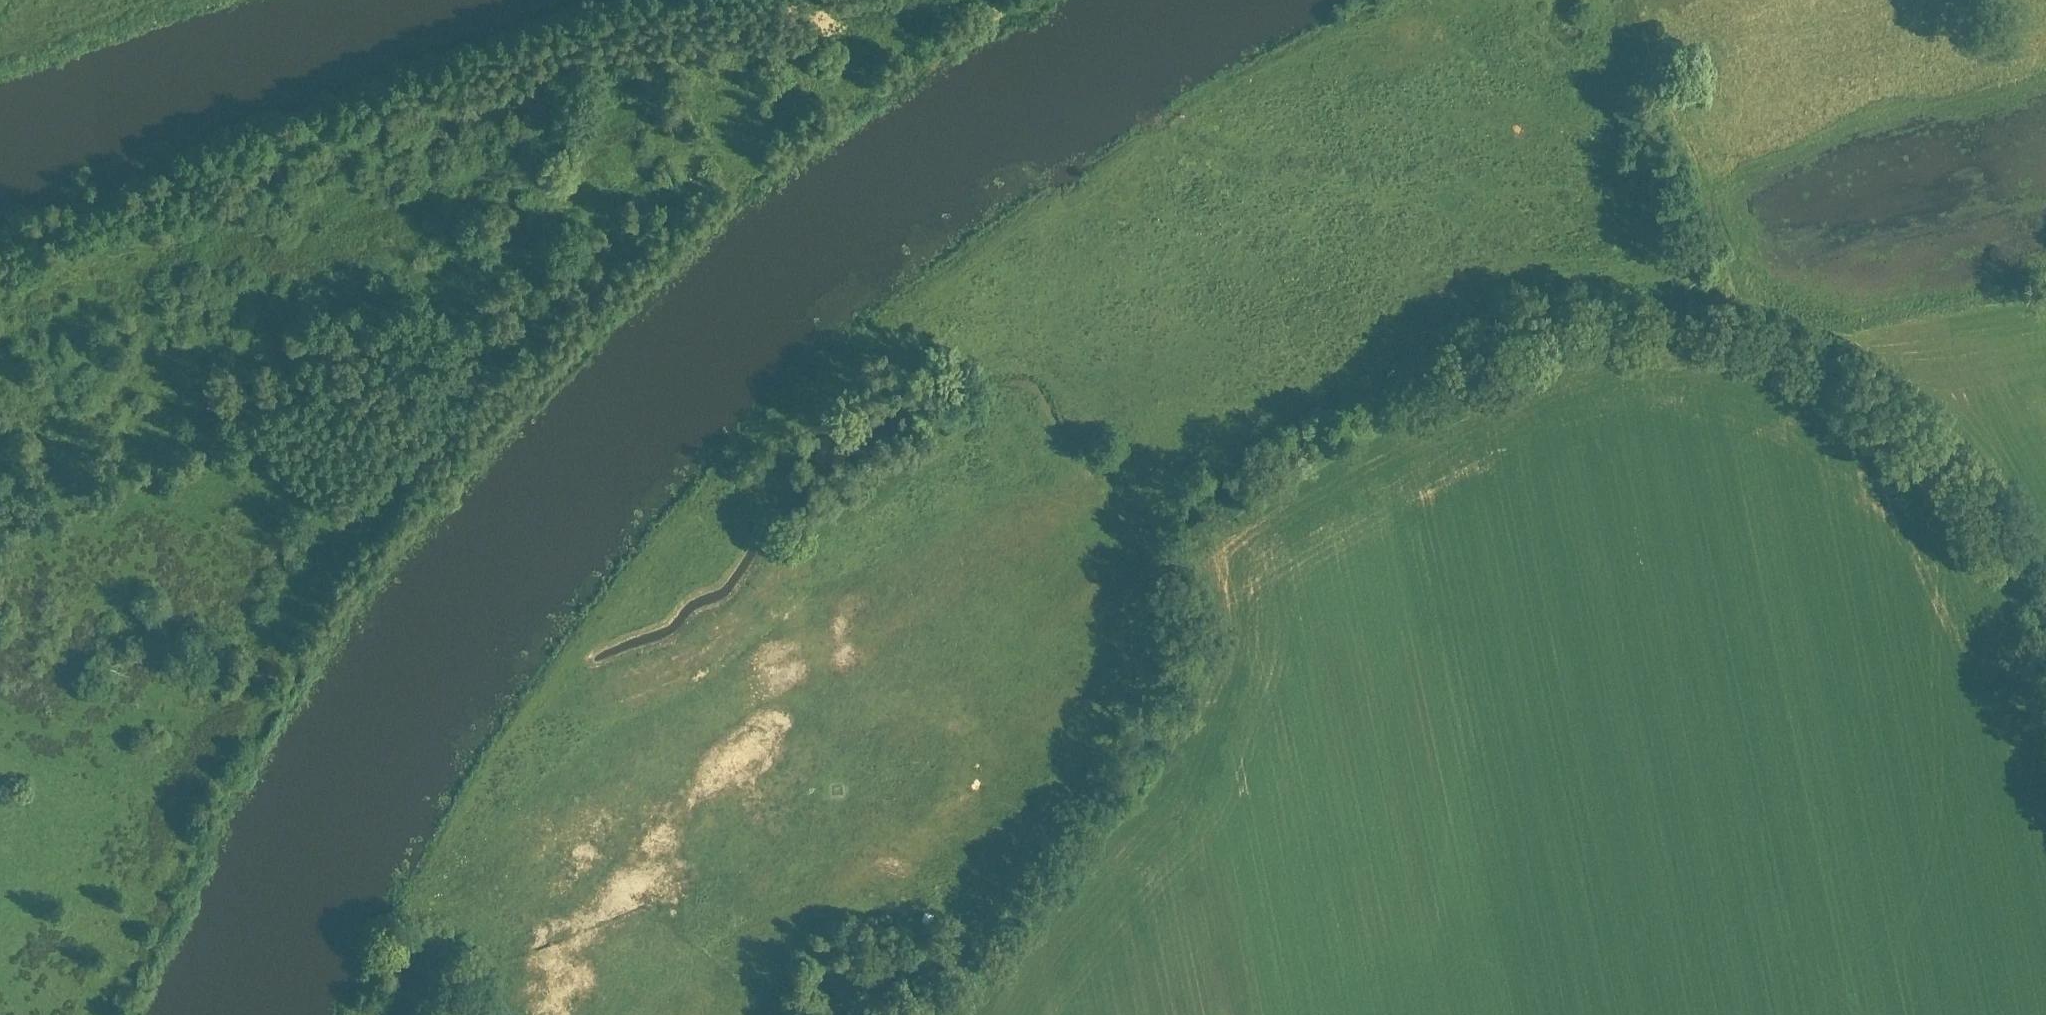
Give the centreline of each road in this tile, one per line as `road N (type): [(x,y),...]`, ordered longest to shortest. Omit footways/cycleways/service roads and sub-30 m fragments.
road 1 (track): [(1891,376),(1934,417),(2045,567)]

